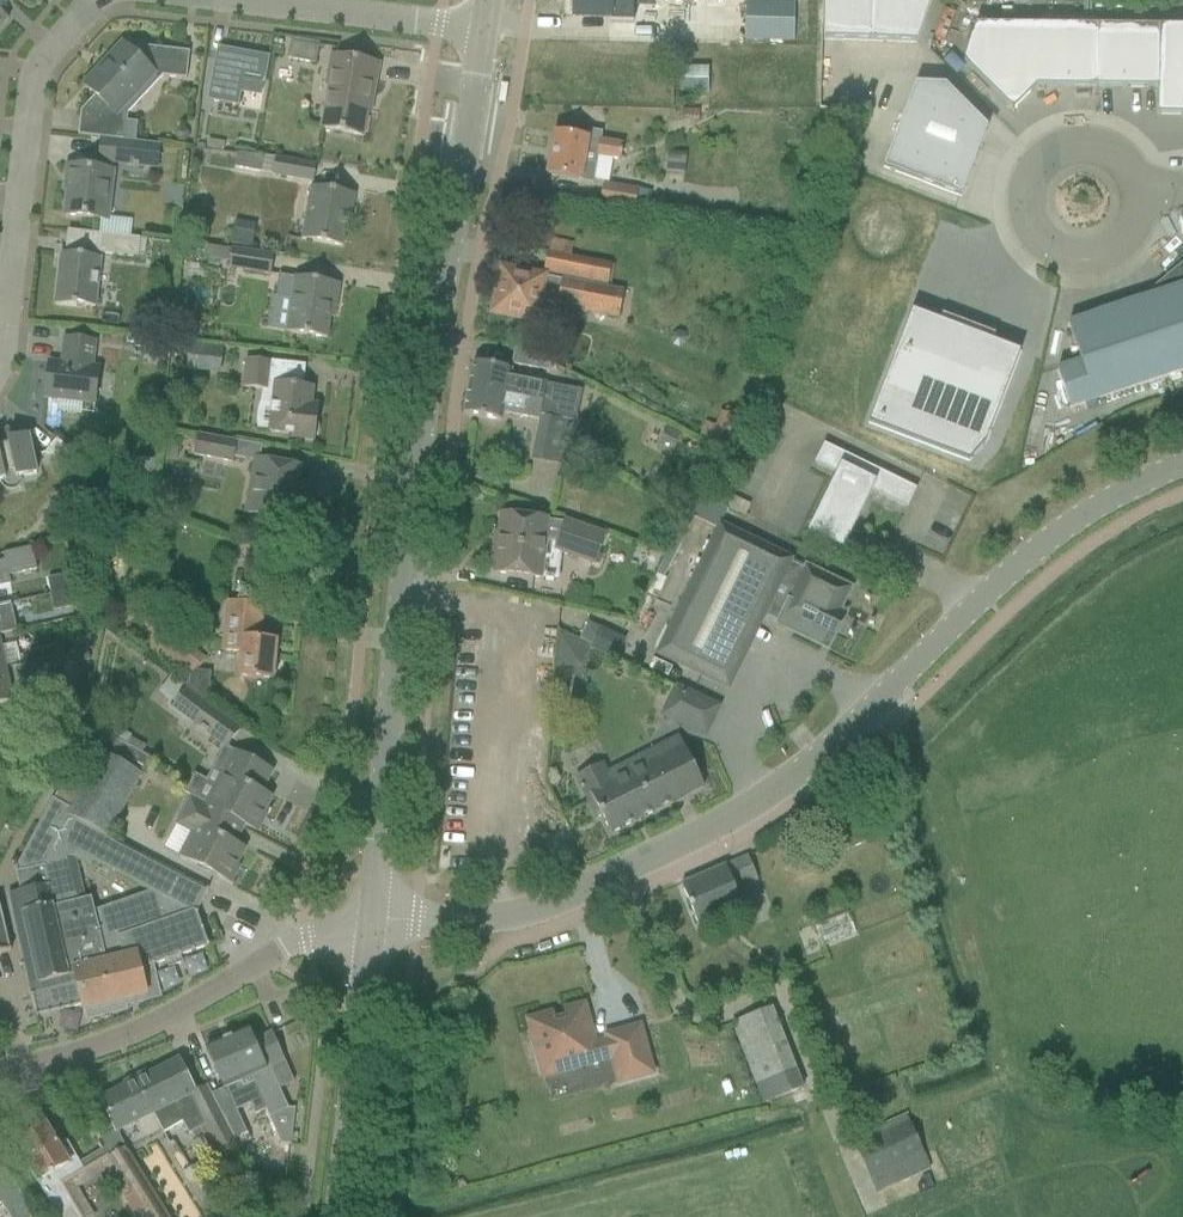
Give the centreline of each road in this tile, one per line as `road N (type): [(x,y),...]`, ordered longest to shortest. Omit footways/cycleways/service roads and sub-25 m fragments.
road 1 (tertiary): [(1182,466),(1135,484),(1044,540),(798,775),(691,843),(568,901),(490,922),(370,934)]
road 2 (tertiary): [(370,934),(402,598),(485,34)]
road 3 (residential): [(0,1073),(160,1025),(305,939),(370,934)]
road 4 (residential): [(79,0),(52,42),(36,91),(0,349)]
road 5 (unclassified): [(1139,198),(1129,172),(1105,153),(1071,150),(1042,166),(1025,204),(1035,238),(1067,261),(1108,258),(1138,224)]
road 6 (tertiary): [(339,1216),(370,934)]
road 7 (residential): [(485,34),(265,0)]

